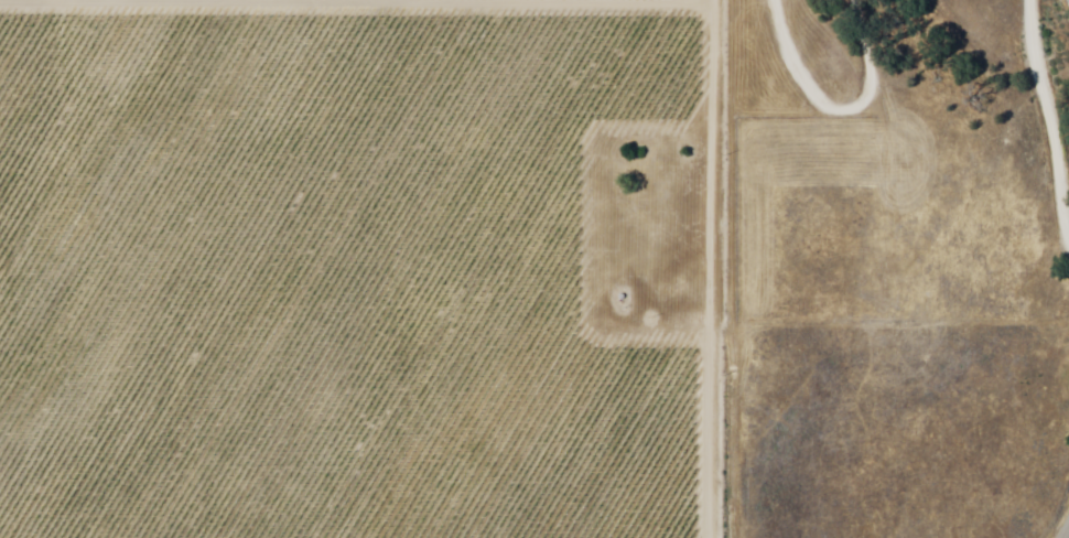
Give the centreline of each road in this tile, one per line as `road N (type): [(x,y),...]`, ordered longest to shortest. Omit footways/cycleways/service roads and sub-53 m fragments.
road 1 (residential): [(724,537),(725,344)]

